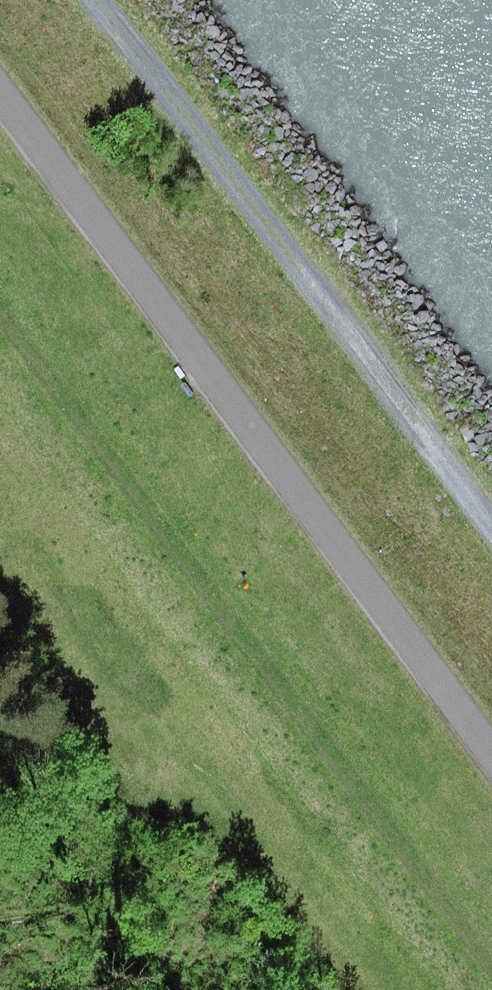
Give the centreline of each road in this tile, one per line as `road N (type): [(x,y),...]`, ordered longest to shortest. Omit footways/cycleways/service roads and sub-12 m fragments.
road 1 (track): [(0,87),(491,749)]
road 2 (track): [(491,962),(0,308)]
road 3 (track): [(491,530),(94,0)]

